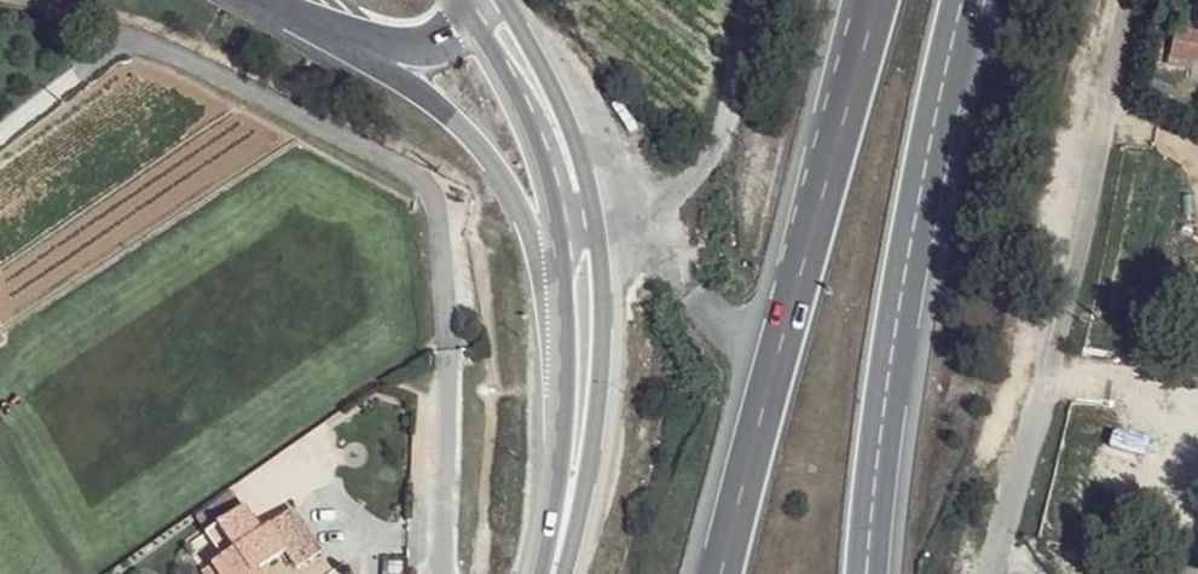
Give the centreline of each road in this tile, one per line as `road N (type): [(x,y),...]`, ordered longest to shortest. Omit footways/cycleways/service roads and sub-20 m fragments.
road 1 (residential): [(1130,0),(1035,429),(992,573)]
road 2 (motorway): [(868,0),(729,573)]
road 3 (motorway): [(870,573),(898,319),(957,0)]
road 4 (motorway): [(374,53),(455,114),(485,147),(513,184),(534,250),(584,307)]
road 5 (secondary): [(584,307),(577,207),(554,130),(482,0)]
road 6 (secondary): [(552,573),(579,431),(584,307)]
road 7 (motorway): [(251,0),(374,53)]
road 8 (motorway): [(374,53),(417,54),(437,44),(471,0)]

